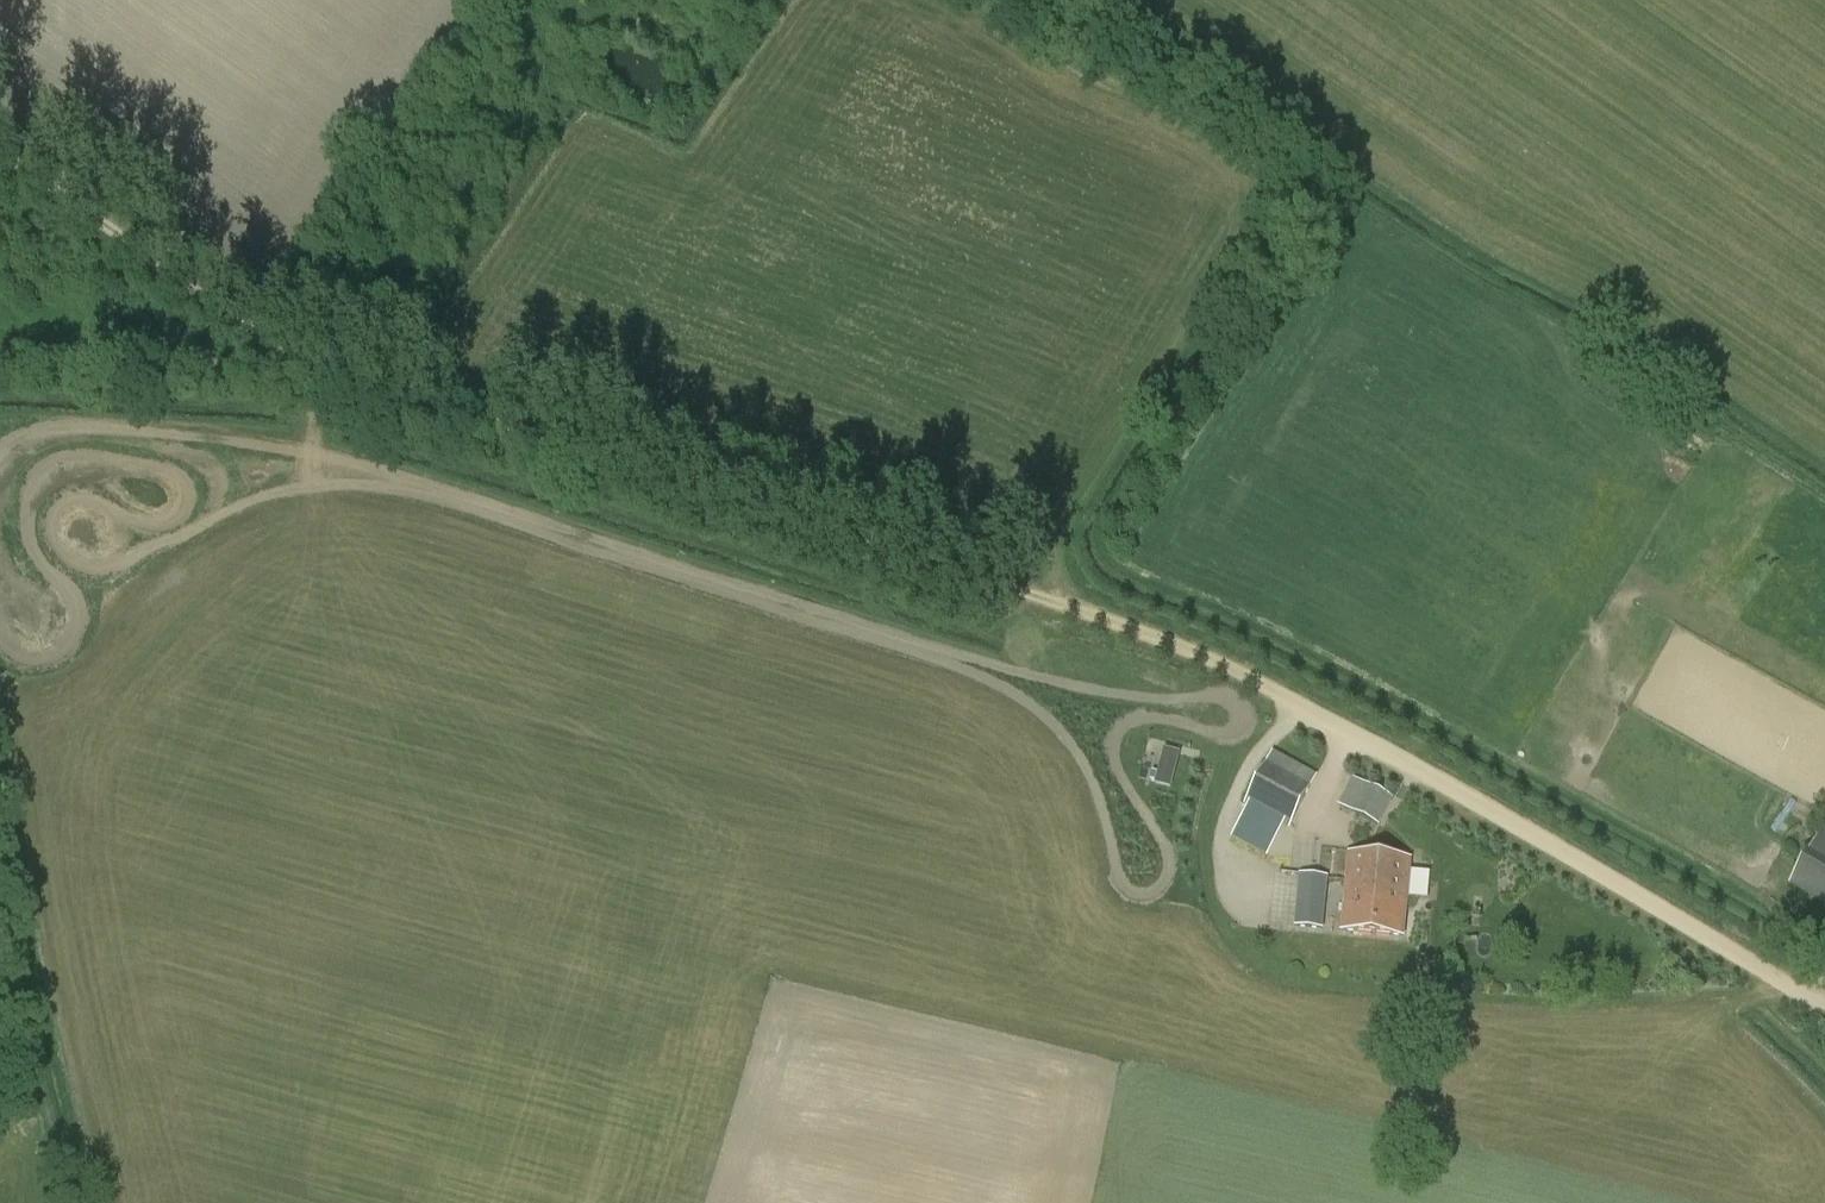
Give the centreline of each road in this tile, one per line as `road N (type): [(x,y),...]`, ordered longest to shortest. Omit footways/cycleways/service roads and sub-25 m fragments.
road 1 (track): [(0,131),(319,351),(1086,614),(1225,668),(1278,699)]
road 2 (unclassified): [(1278,699),(1824,1009)]

